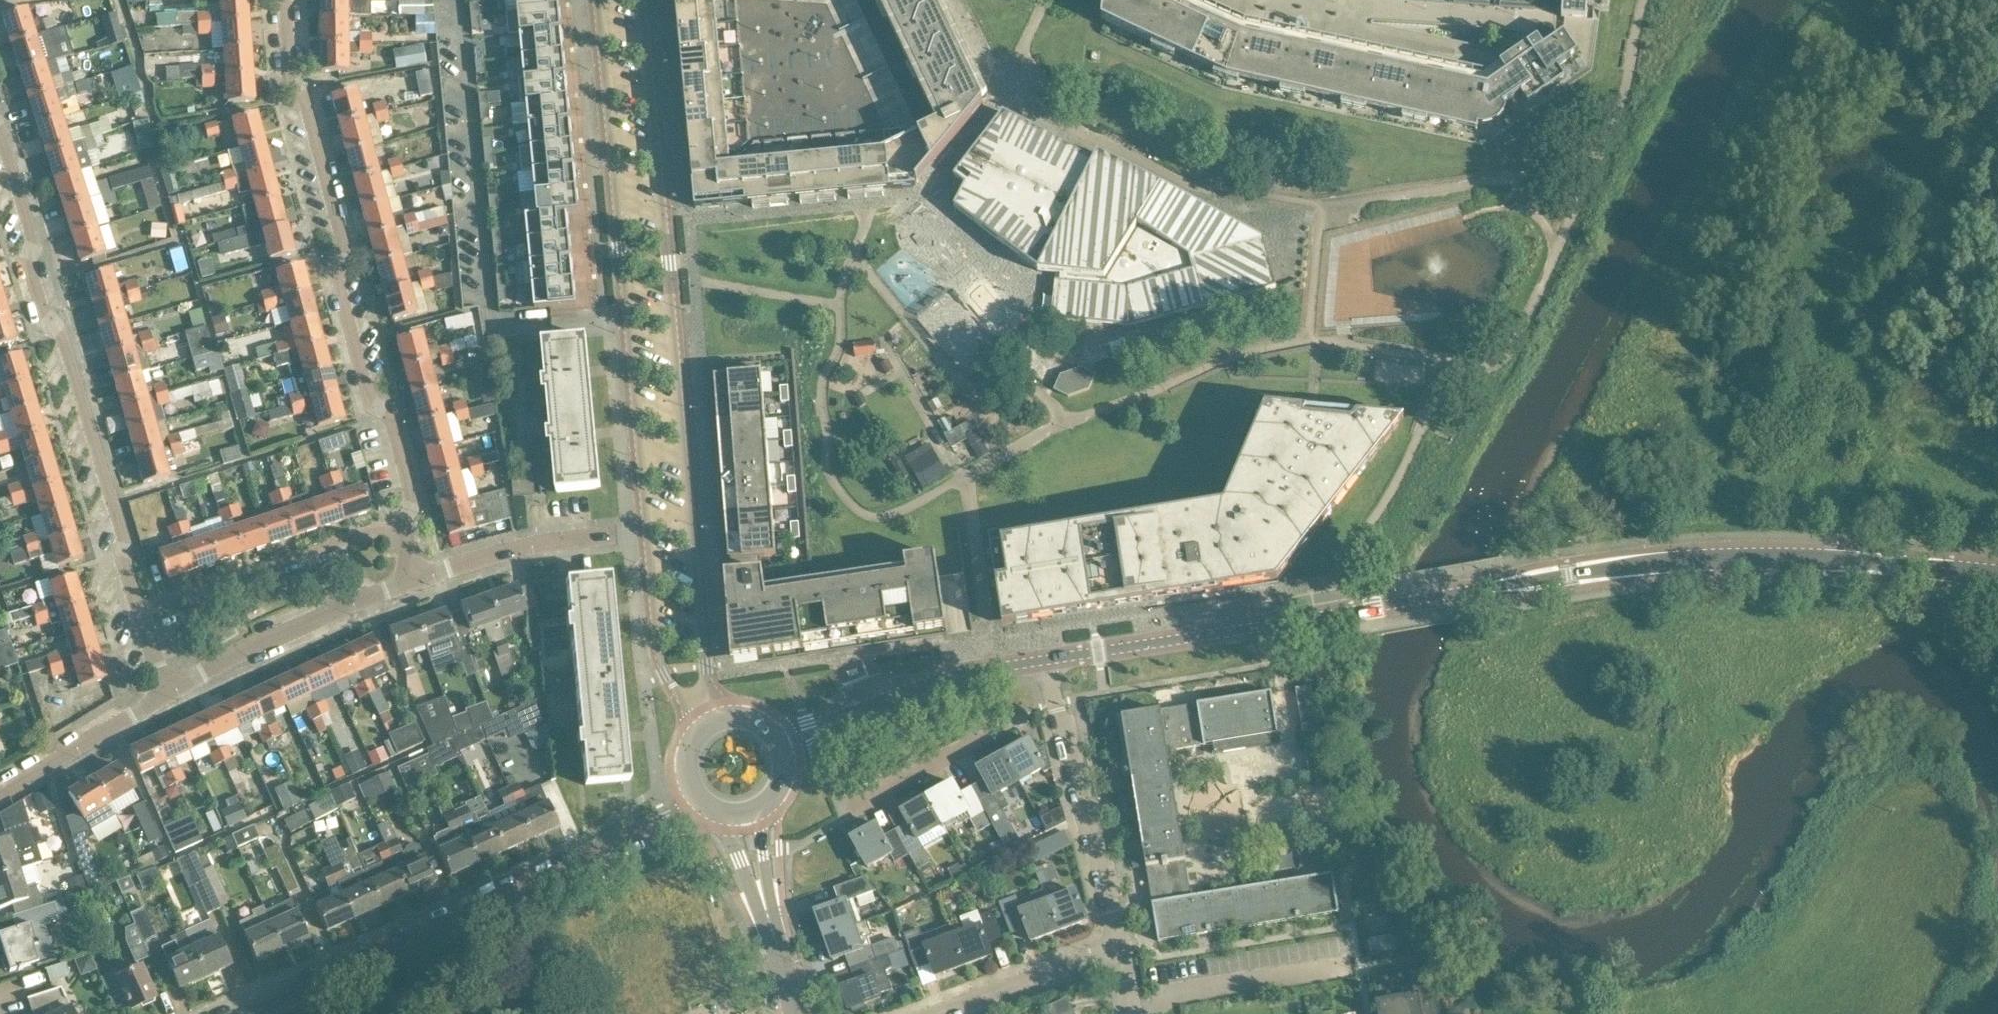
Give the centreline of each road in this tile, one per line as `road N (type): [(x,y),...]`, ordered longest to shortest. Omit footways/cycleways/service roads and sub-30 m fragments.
road 1 (tertiary): [(1045,659),(1563,574),(1715,558),(1833,559),(1997,576)]
road 2 (residential): [(738,719),(706,666),(642,0)]
road 3 (residential): [(398,523),(413,499),(390,415),(366,394),(335,274),(344,245),(305,97),(290,75),(284,0)]
road 4 (residential): [(598,0),(648,531)]
road 5 (residential): [(228,1013),(570,870),(607,838),(666,816),(696,794)]
road 6 (residential): [(0,131),(32,236),(28,264),(45,319),(60,331),(139,608)]
road 7 (unclassified): [(1120,948),(1045,659)]
road 8 (tertiary): [(777,747),(944,678),(1045,659)]
road 9 (residential): [(167,692),(416,577)]
road 10 (residential): [(398,523),(139,608)]
road 11 (residential): [(416,577),(544,544),(648,531)]
road 12 (residential): [(648,531),(663,672),(706,728)]
road 13 (tertiary): [(795,1013),(743,812)]
road 14 (residential): [(1120,948),(936,1013)]
road 15 (residential): [(0,792),(167,692)]

